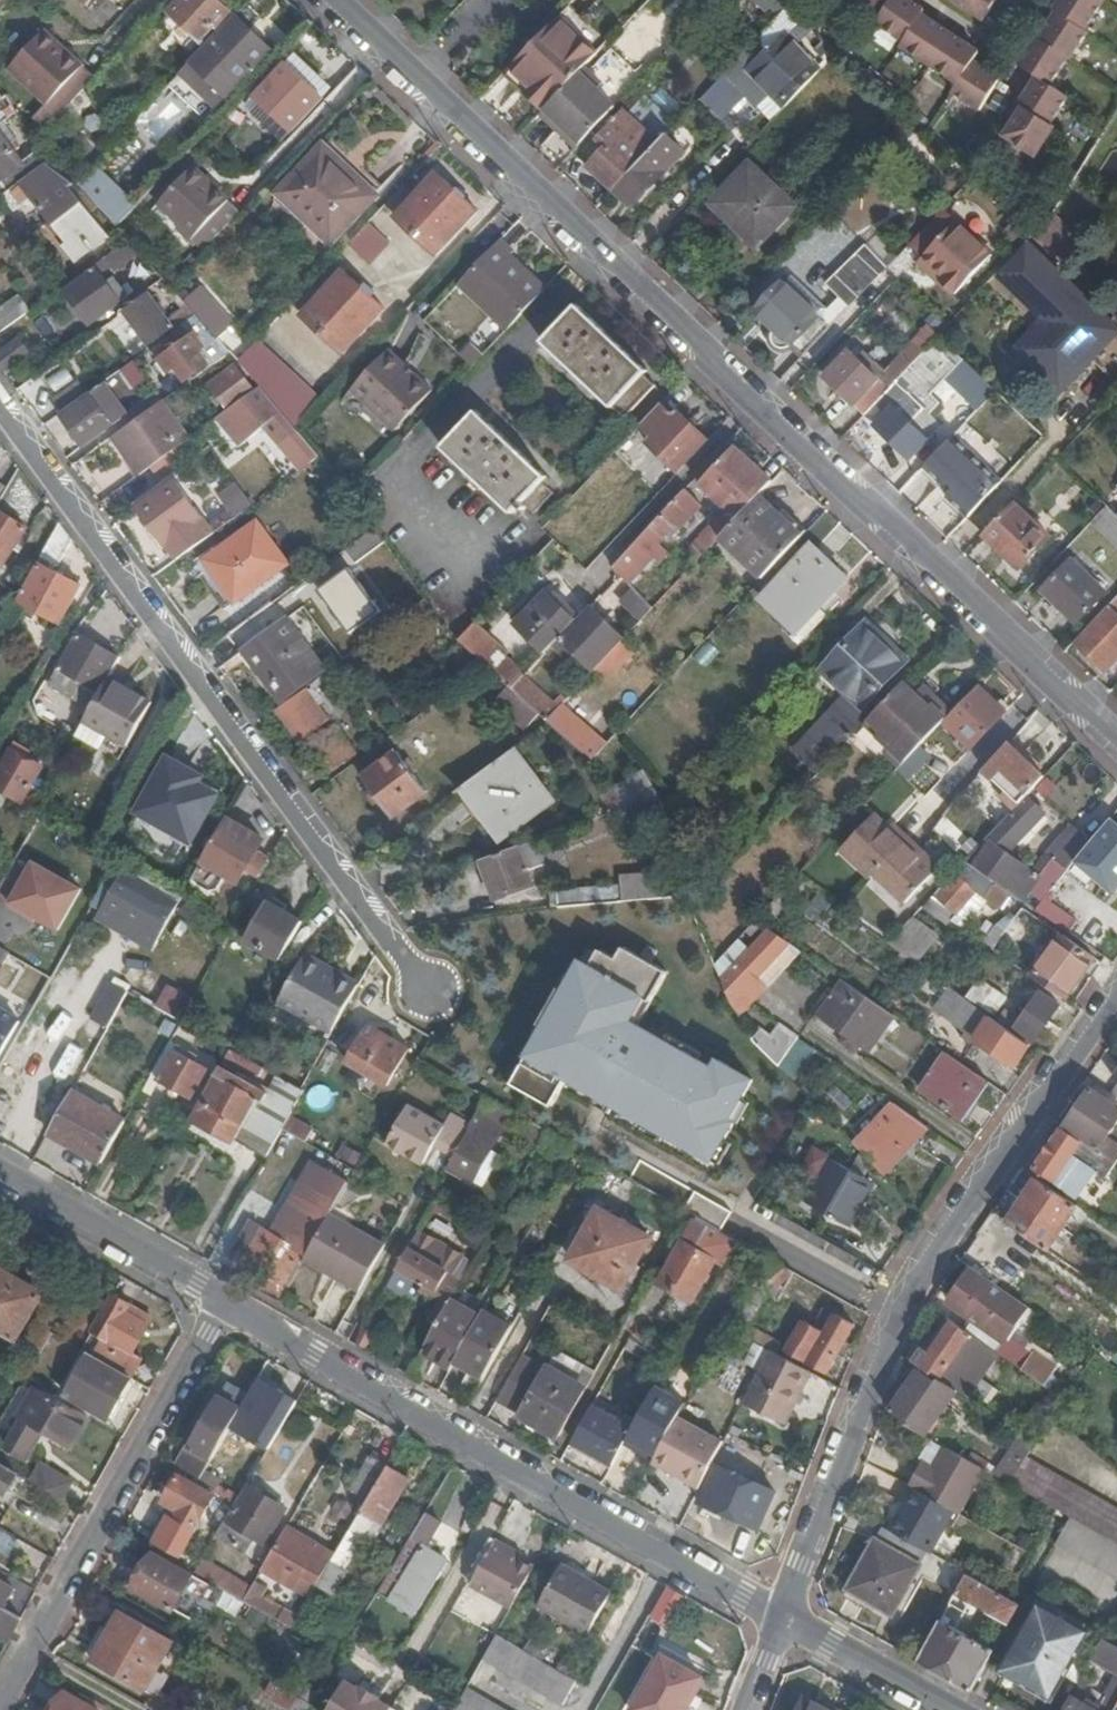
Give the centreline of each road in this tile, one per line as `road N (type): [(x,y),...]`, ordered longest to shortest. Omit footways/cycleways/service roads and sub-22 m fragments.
road 1 (unclassified): [(1116,740),(333,0)]
road 2 (residential): [(430,992),(0,401)]
road 3 (residential): [(1116,989),(907,1298),(781,1616)]
road 4 (unclassified): [(230,1305),(781,1616)]
road 5 (residential): [(0,1700),(230,1305)]
road 6 (unclassified): [(0,1174),(230,1305)]
road 7 (unclassified): [(781,1616),(951,1709)]

